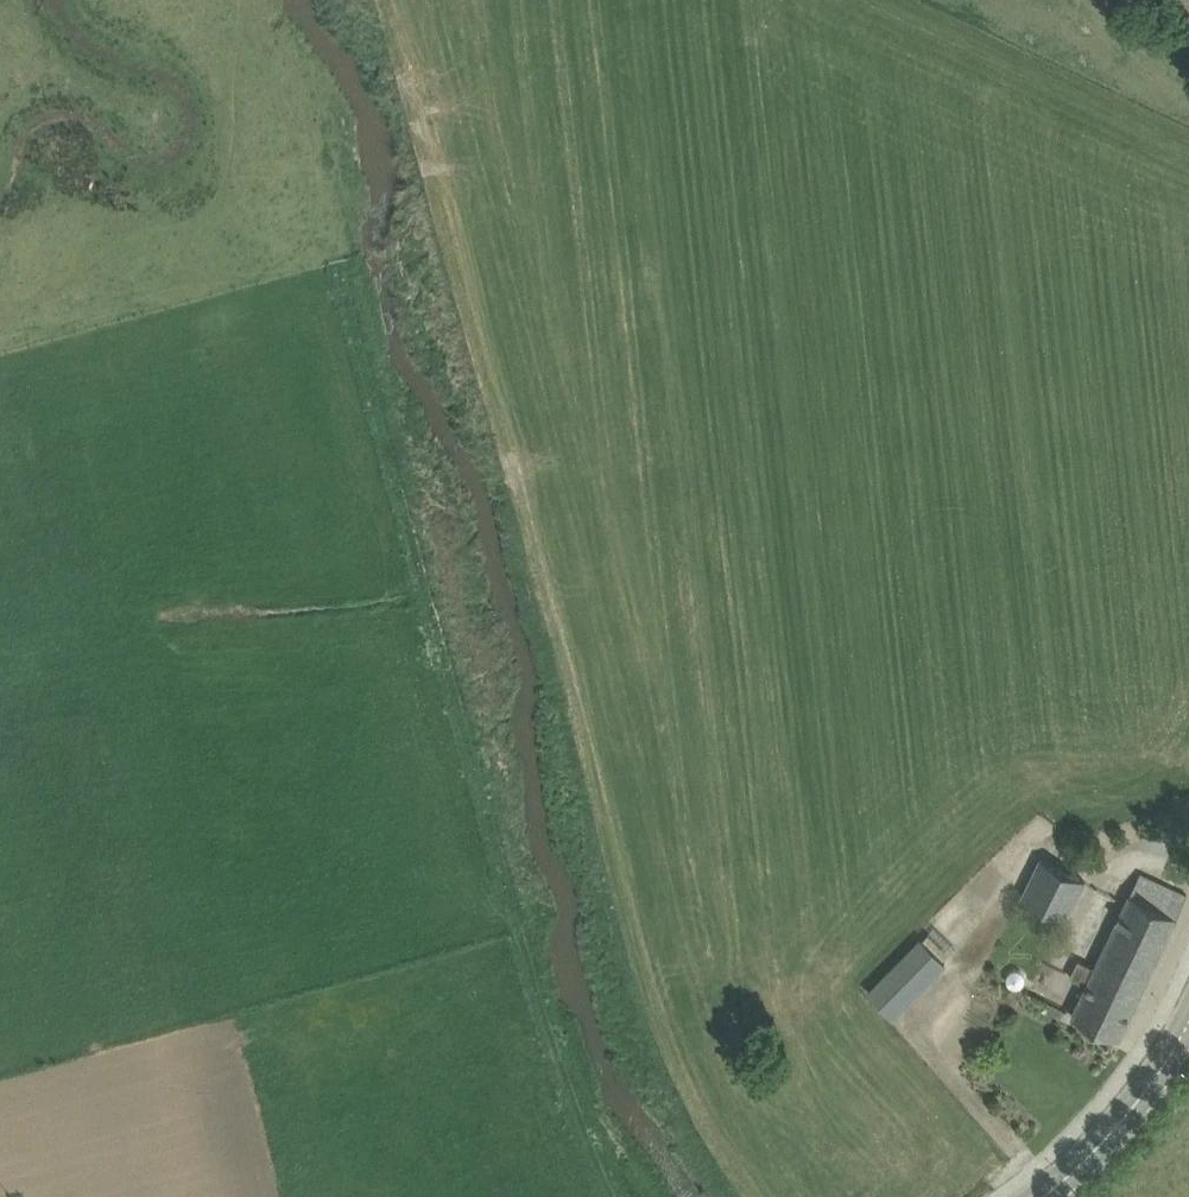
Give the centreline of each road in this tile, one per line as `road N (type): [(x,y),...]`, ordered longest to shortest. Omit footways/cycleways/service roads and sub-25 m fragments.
road 1 (secondary): [(1044,1196),(1118,1122),(1186,1023)]

